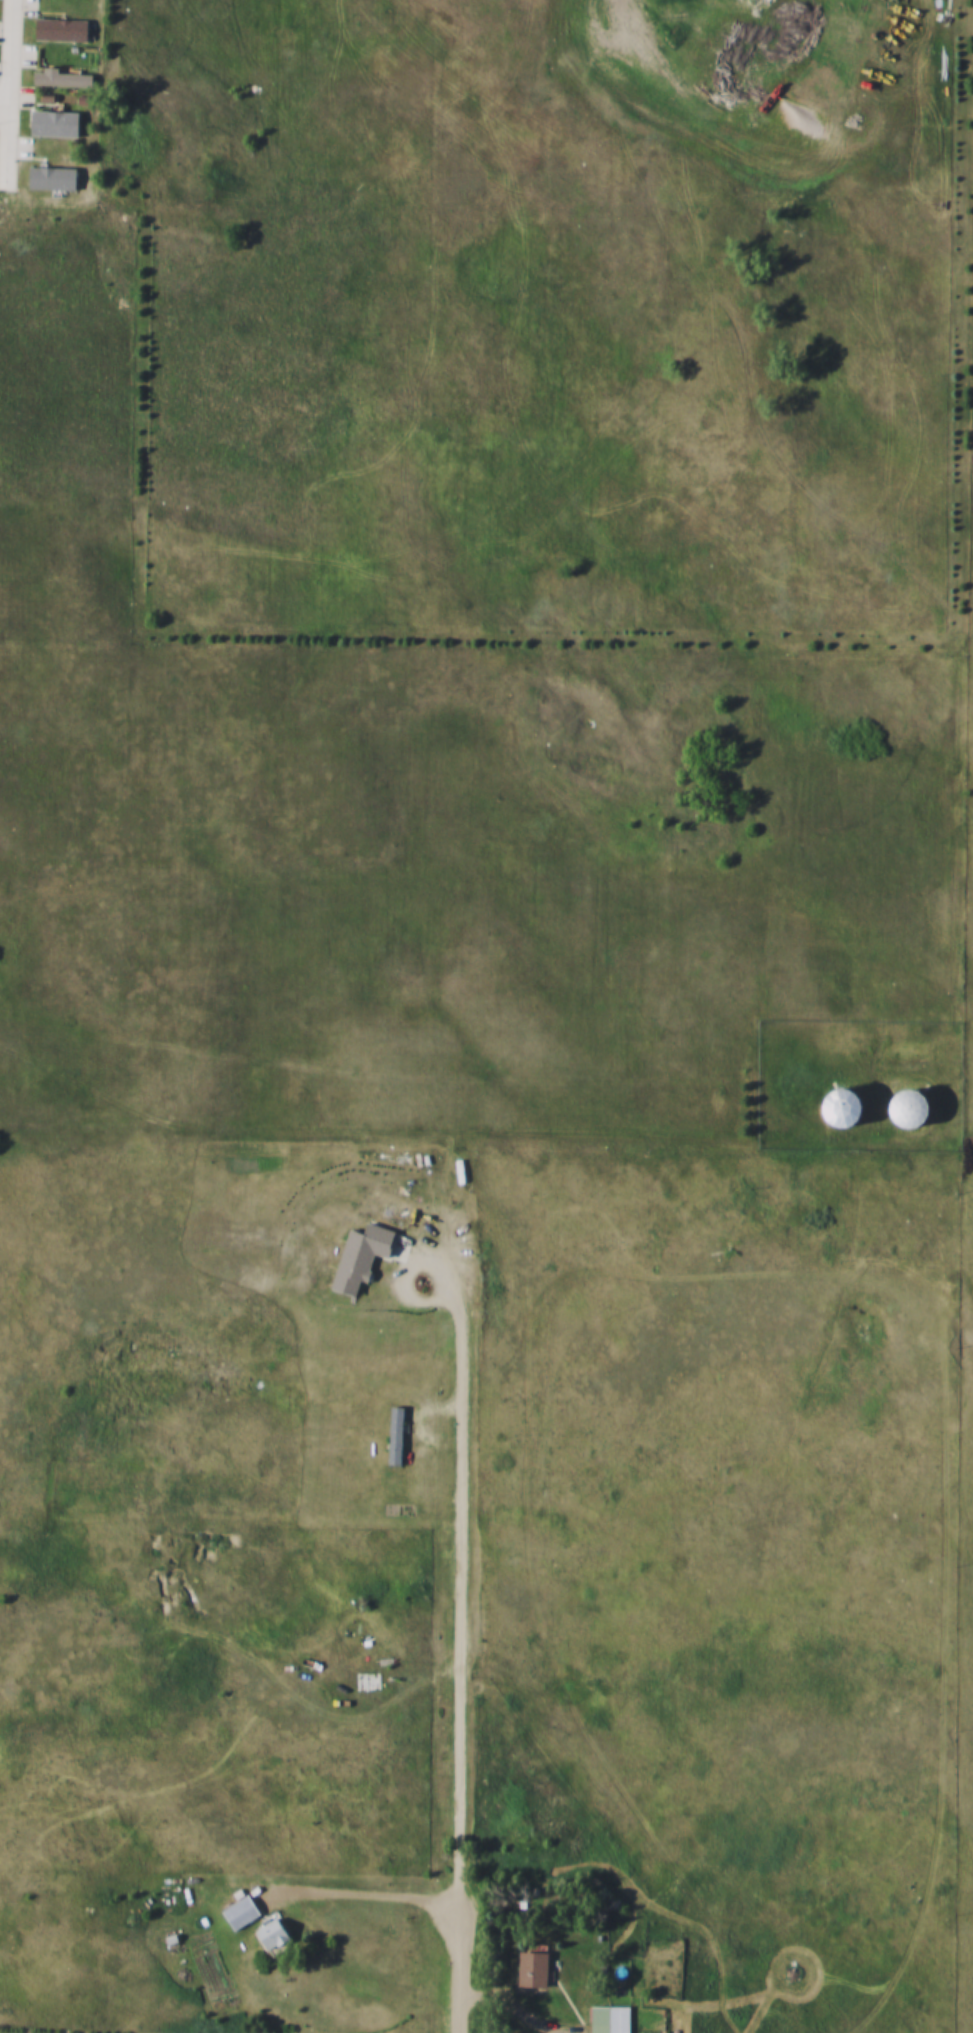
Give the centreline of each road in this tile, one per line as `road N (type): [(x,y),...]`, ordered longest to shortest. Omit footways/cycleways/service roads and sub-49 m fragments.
road 1 (residential): [(462,2032),(463,1897)]

